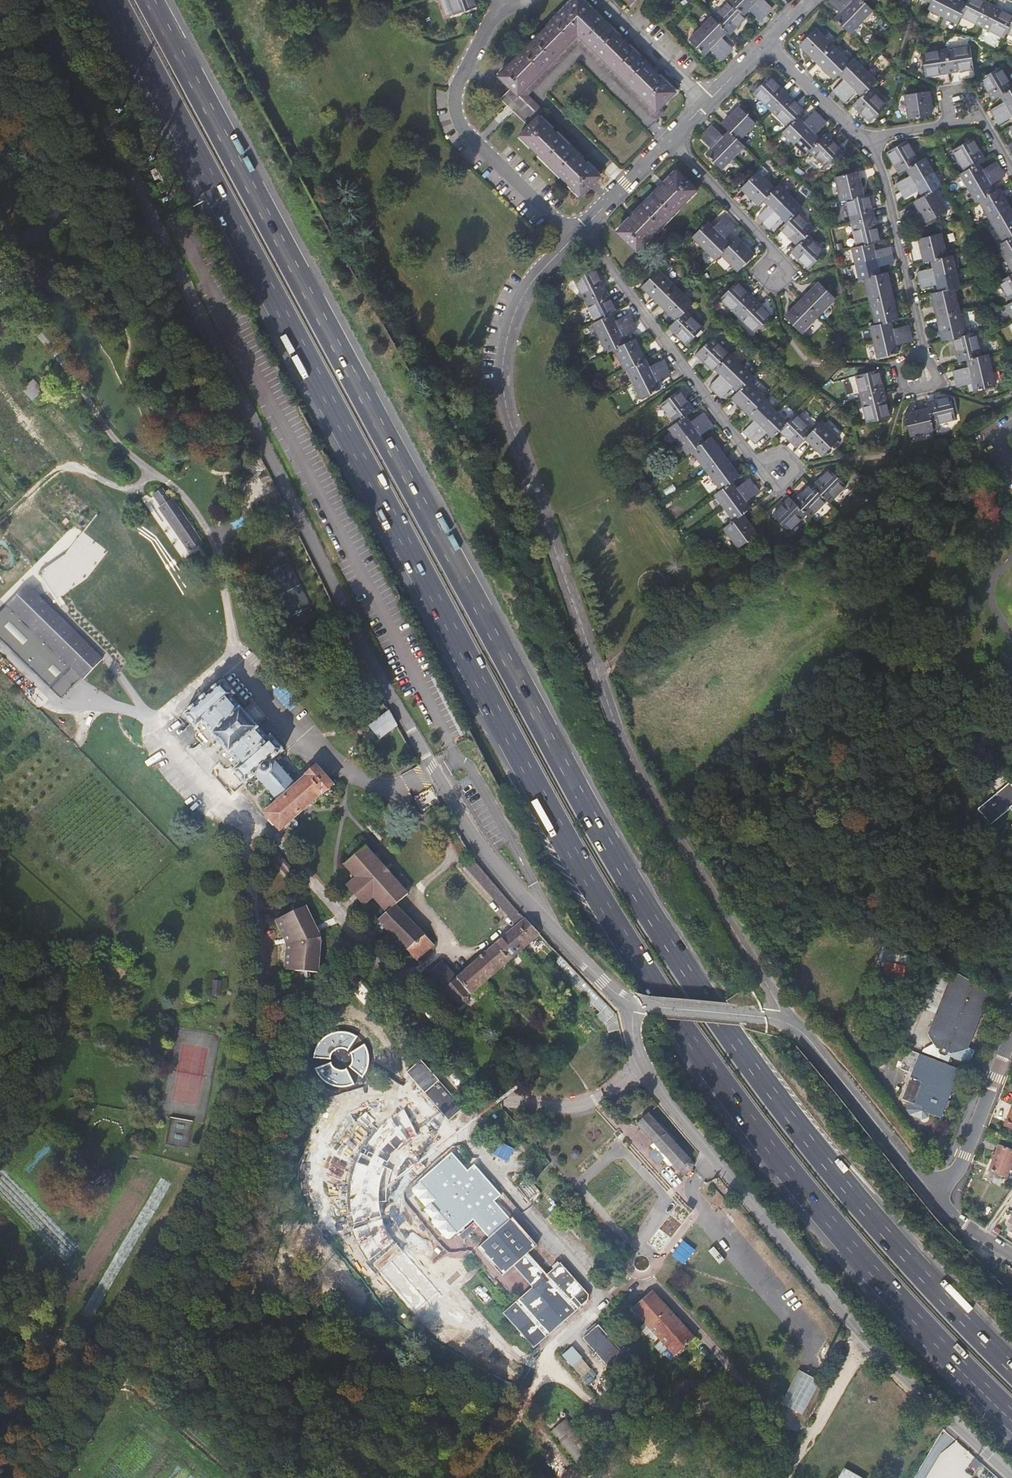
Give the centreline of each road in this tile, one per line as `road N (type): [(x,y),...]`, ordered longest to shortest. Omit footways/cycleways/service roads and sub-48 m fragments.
road 1 (motorway): [(112,0),(554,821),(654,987),(827,1219),(1011,1417)]
road 2 (motorway): [(1011,1367),(807,1138),(654,920),(150,0)]
road 3 (unclassified): [(33,1477),(222,1152),(259,983),(257,918),(241,852),(155,726),(209,675),(238,669),(357,781),(387,788),(439,777)]
road 4 (tertiary): [(46,0),(354,626),(439,777)]
road 5 (unclassified): [(778,1021),(771,992),(633,769),(506,394),(507,347),(524,295),(577,234)]
road 6 (unclassified): [(633,1005),(635,1046),(655,1085),(868,1340),(1011,1476)]
road 7 (residential): [(626,184),(536,94),(578,52),(671,140)]
road 8 (tertiary): [(439,777),(483,853),(633,1005)]
road 9 (residential): [(498,1),(458,86),(457,116),(577,234)]
road 10 (residential): [(577,234),(597,246),(750,460)]
road 11 (tertiary): [(778,1021),(801,1034),(933,1195)]
road 12 (residential): [(869,139),(889,186),(925,344)]
road 13 (tertiary): [(933,1195),(965,1156),(1011,1033)]
road 14 (track): [(868,1340),(785,1477)]
road 15 (residential): [(671,140),(777,250)]
road 16 (residential): [(706,104),(602,0)]
road 17 (residential): [(869,139),(766,42)]

